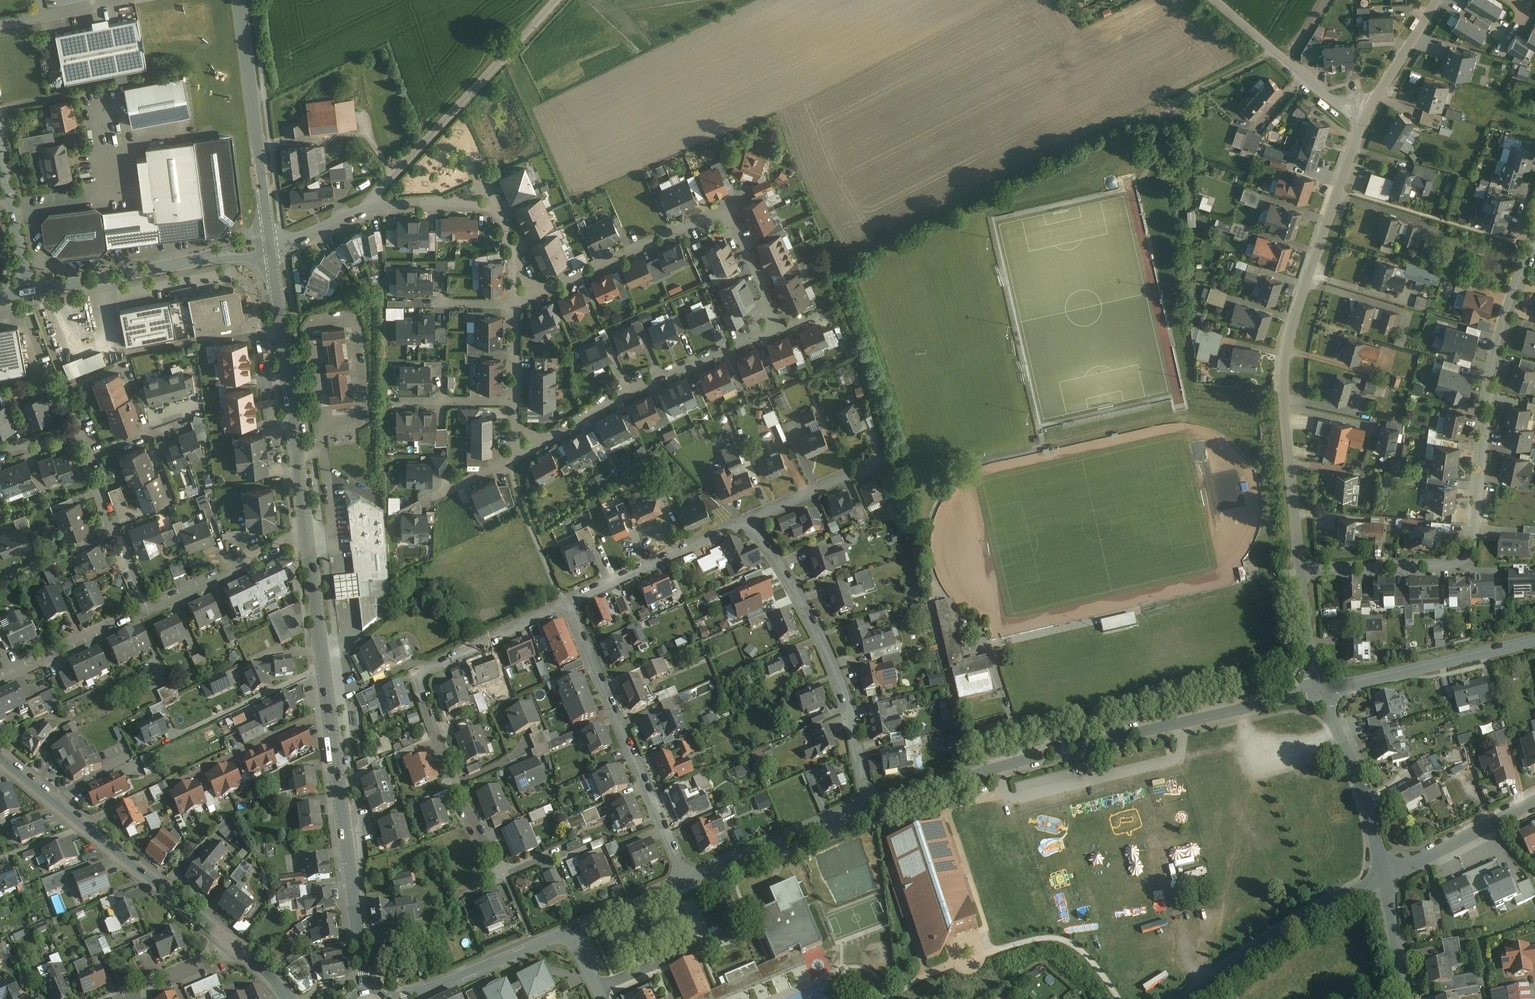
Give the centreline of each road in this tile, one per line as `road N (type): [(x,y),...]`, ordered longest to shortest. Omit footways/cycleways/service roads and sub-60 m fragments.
road 1 (residential): [(1302,569),(1448,566),(1463,558),(1500,338),(1534,243)]
road 2 (tertiary): [(1320,689),(1023,761),(869,808)]
road 3 (tertiary): [(305,528),(365,989)]
road 4 (residential): [(1365,120),(1286,344),(1302,569)]
road 5 (residential): [(756,335),(766,298),(726,209),(514,303)]
road 6 (residential): [(746,522),(777,559),(832,662),(848,701),(869,808)]
road 7 (residential): [(687,881),(567,602)]
road 8 (unclassified): [(554,0),(352,209)]
road 9 (tertiary): [(269,240),(305,528)]
road 10 (tertiary): [(13,766),(235,947)]
road 11 (residential): [(352,209),(496,205),(514,248),(514,303)]
road 12 (residential): [(31,293),(269,240)]
road 13 (tertiary): [(241,0),(269,240)]
road 14 (residential): [(550,436),(652,379),(756,335)]
road 15 (residential): [(1384,876),(1194,998)]
road 16 (tertiary): [(1534,640),(1320,689)]
road 17 (tertiary): [(1320,689),(1384,876)]
road 18 (tertiary): [(869,808),(687,881)]
road 19 (residential): [(567,602),(746,522)]
road 20 (residential): [(143,608),(305,528)]
road 21 (tertiary): [(569,931),(407,998)]
road 22 (residential): [(1534,800),(1384,876)]
road 23 (residential): [(567,602),(417,676)]
road 24 (residential): [(143,608),(87,459)]
road 25 (residential): [(0,677),(143,608)]
road 26 (residential): [(31,293),(0,139)]
road 27 (residential): [(746,522),(881,461)]
road 28 (residential): [(1437,0),(1365,120)]
road 29 (tertiary): [(687,881),(569,931)]
road 30 (residential): [(235,947),(118,998)]
road 31 (tertiary): [(1384,876),(1405,998)]
road 32 (residential): [(1266,48),(1365,120)]
road 33 (residential): [(1302,569),(1320,689)]

